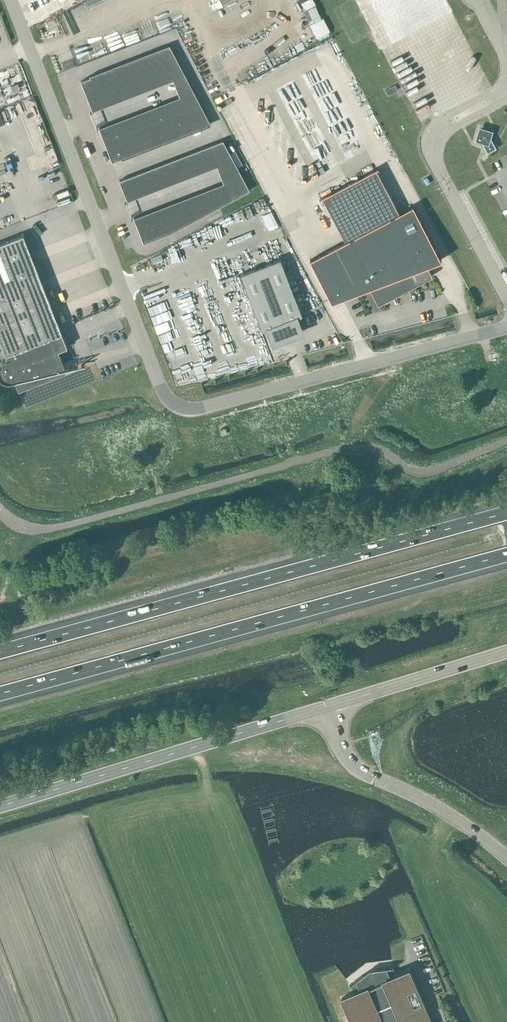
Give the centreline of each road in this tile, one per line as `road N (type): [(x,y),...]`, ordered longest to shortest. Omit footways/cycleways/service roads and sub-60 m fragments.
road 1 (unclassified): [(506,327),(201,411),(166,402),(13,0)]
road 2 (motorway): [(506,513),(0,652)]
road 3 (motorway): [(0,694),(506,555)]
road 4 (secondary): [(0,806),(328,706)]
road 5 (tertiary): [(506,859),(449,816),(353,766),(328,706)]
road 6 (secondary): [(328,706),(506,651)]
road 7 (unclassified): [(506,298),(445,183)]

